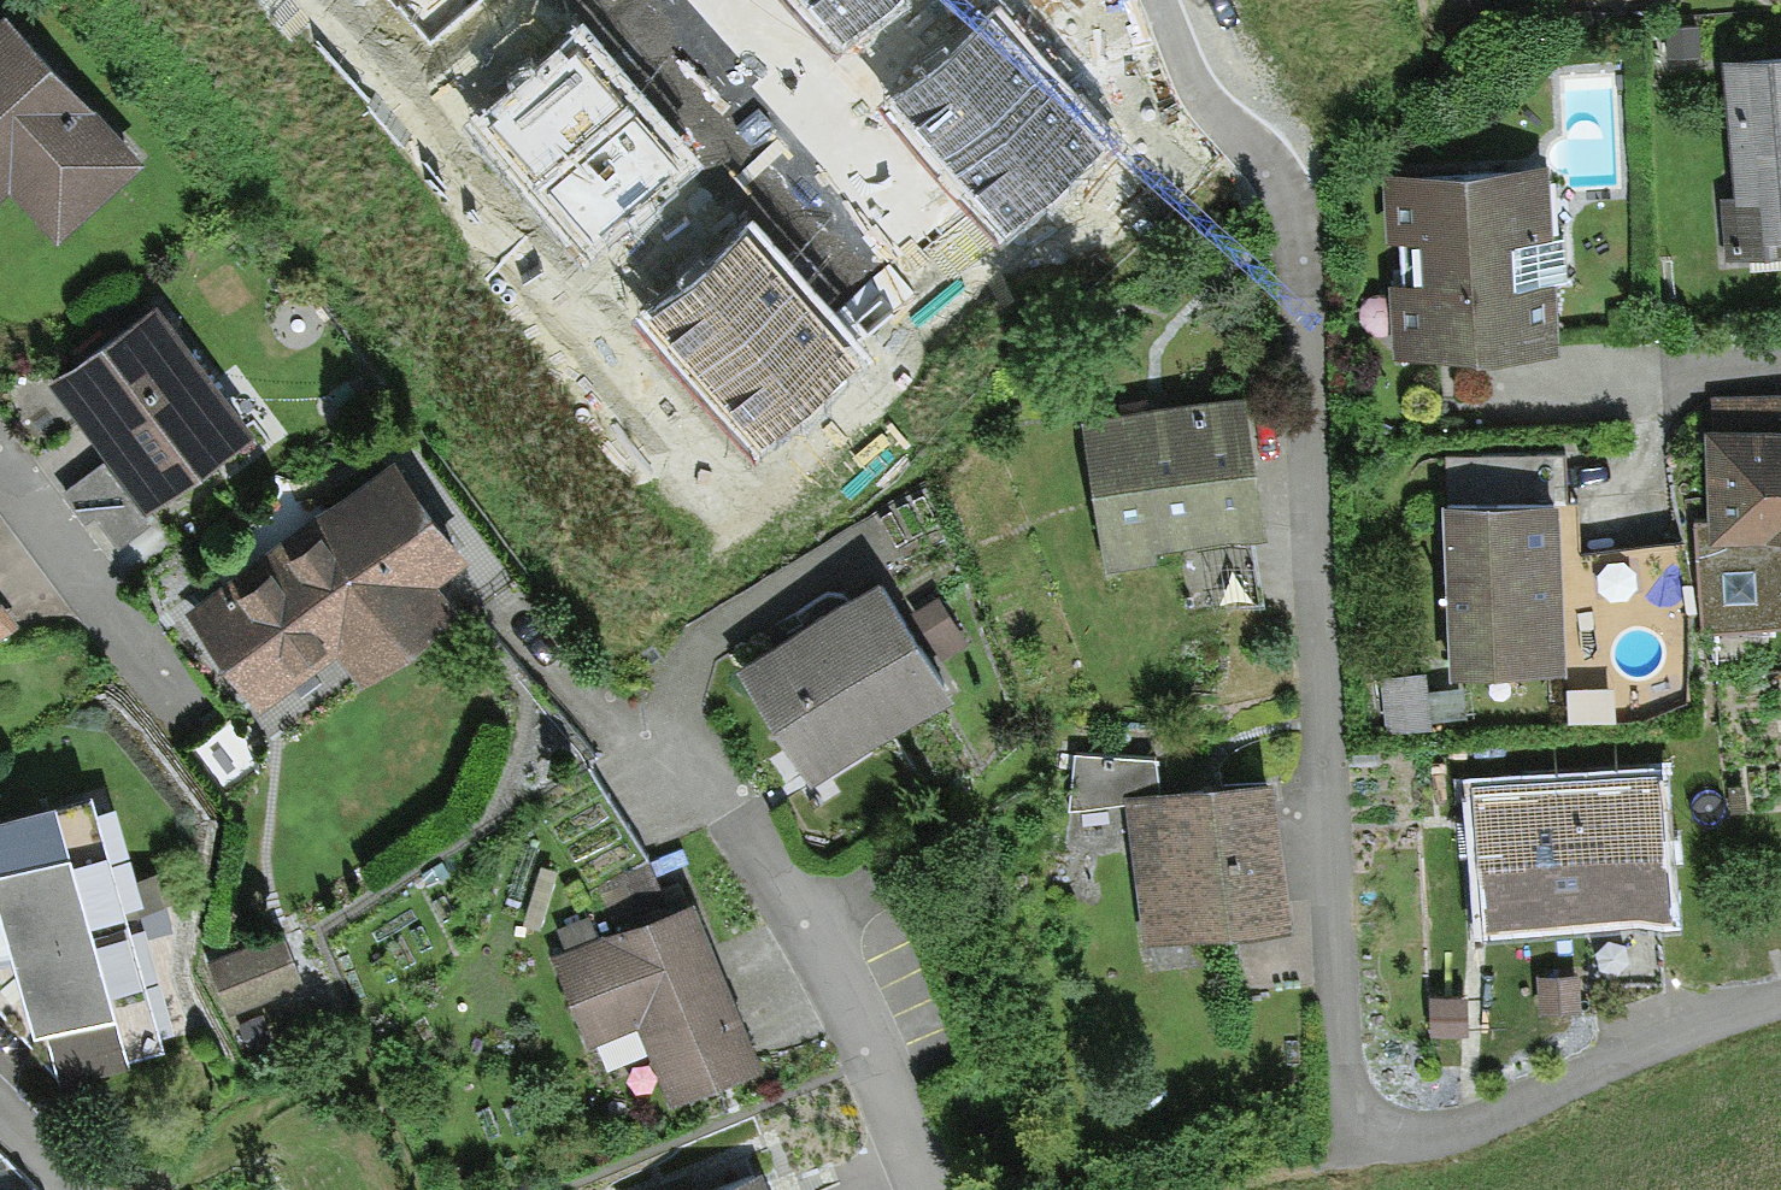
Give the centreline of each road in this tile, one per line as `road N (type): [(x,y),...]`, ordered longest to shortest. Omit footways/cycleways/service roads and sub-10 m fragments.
road 1 (residential): [(1208,0),(1294,258),(1349,1102),(1370,1128),(1401,1139),(1441,1138),(1780,1000)]
road 2 (residential): [(932,1189),(812,937),(661,710)]

